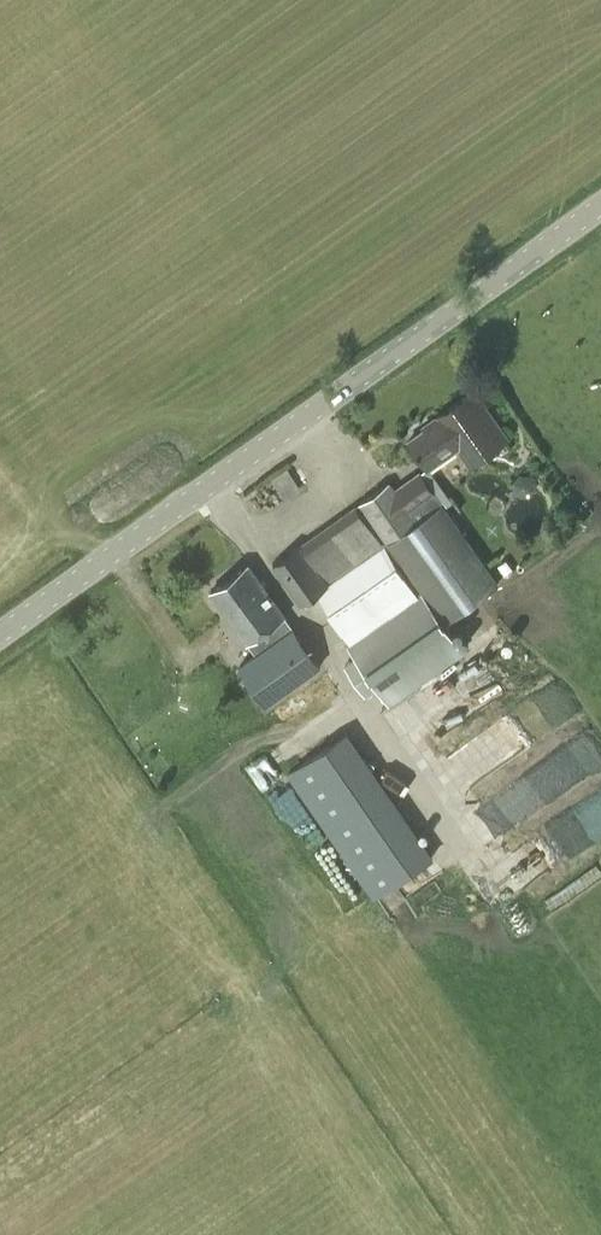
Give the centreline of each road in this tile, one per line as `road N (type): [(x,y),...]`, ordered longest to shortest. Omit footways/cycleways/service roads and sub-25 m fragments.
road 1 (tertiary): [(0,629),(600,209)]

